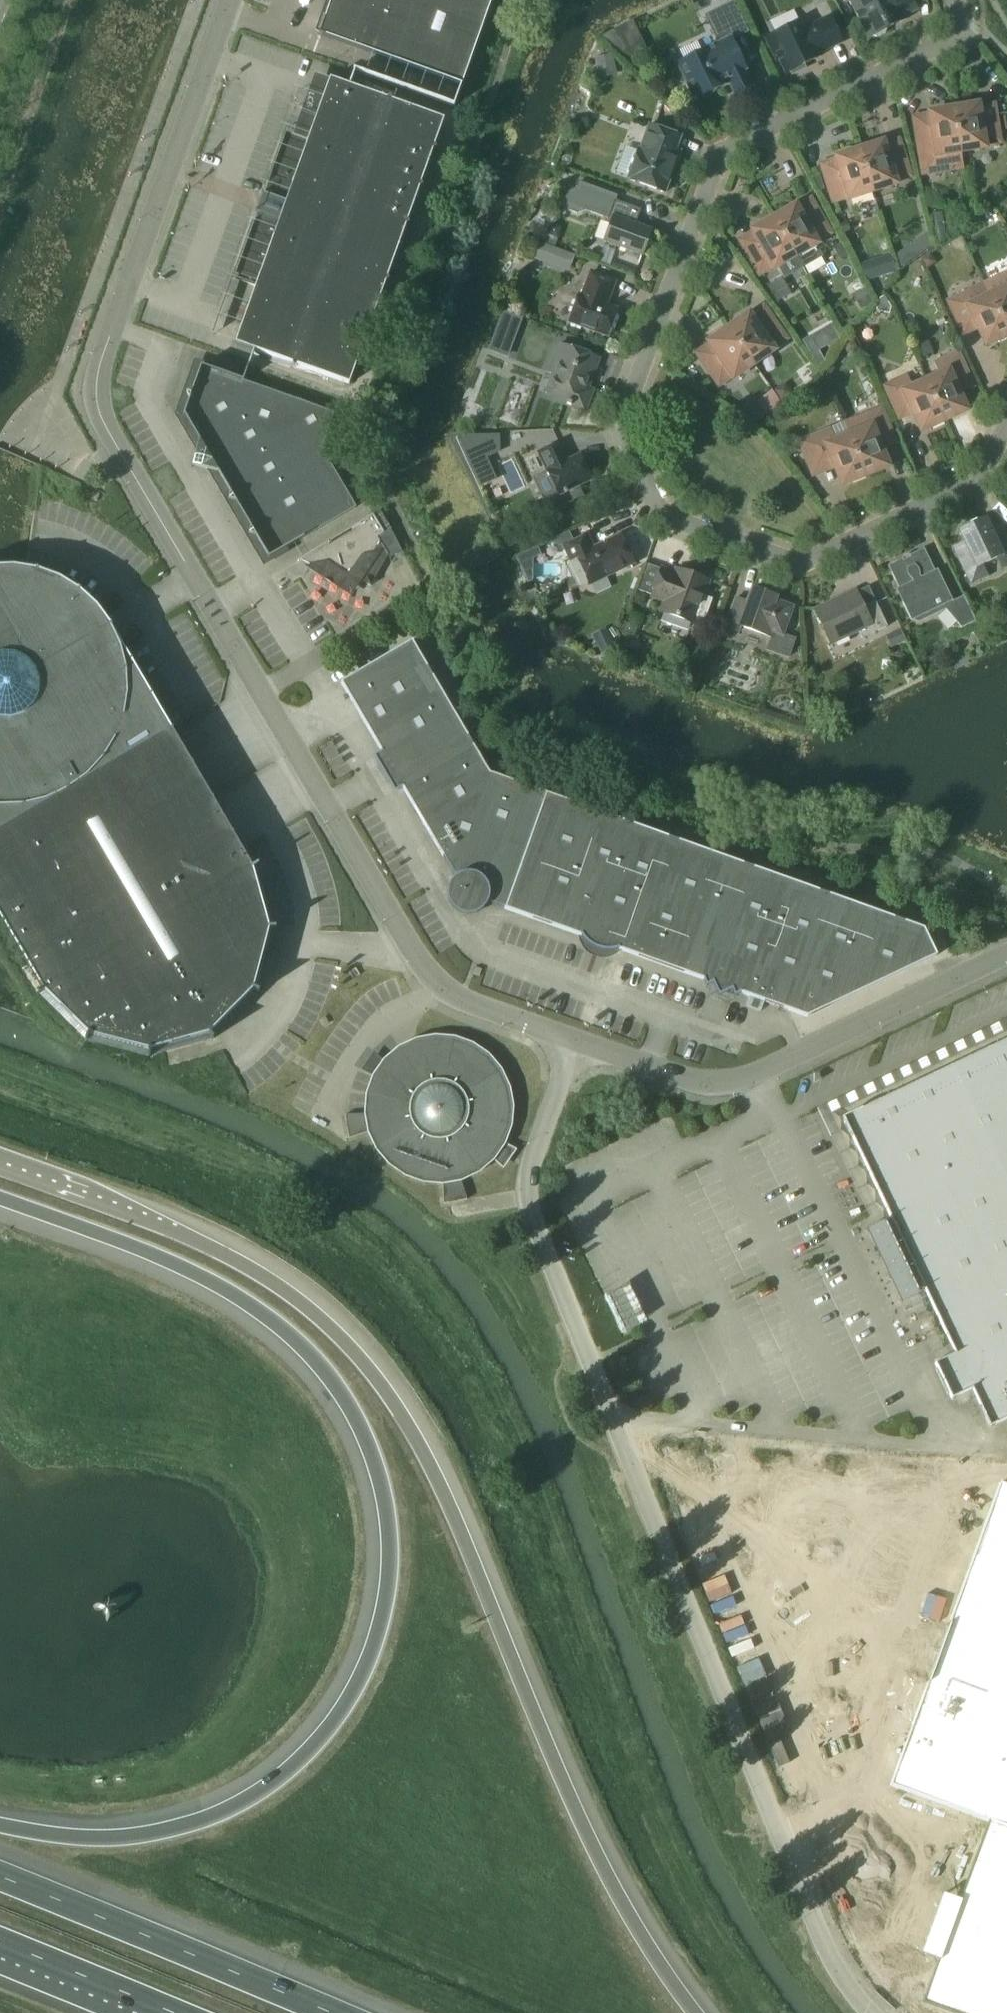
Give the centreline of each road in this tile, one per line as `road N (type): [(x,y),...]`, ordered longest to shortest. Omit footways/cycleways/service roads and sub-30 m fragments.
road 1 (unclassified): [(230,0),(99,367),(100,414),(429,974),(456,998),(573,1041)]
road 2 (motorway): [(695,2012),(598,1857),(439,1485),(363,1361),(308,1308),(245,1265),(0,1169)]
road 3 (motorway): [(0,1198),(204,1277),(309,1350),(364,1432),(392,1531),(391,1587),(363,1685),(335,1729),(269,1791),(235,1811),(142,1838),(100,1842),(0,1828)]
road 4 (residential): [(1006,428),(980,478),(800,561),(663,515),(619,426),(717,162),(734,146),(961,29)]
road 5 (unclassified): [(573,1041),(533,1158),(531,1211),(827,1951),(871,2012)]
road 6 (unclassified): [(573,1041),(694,1081),(728,1083),(1006,954)]
road 7 (motorway): [(328,2012),(0,1878)]
road 8 (motorway): [(0,1943),(170,2012)]

